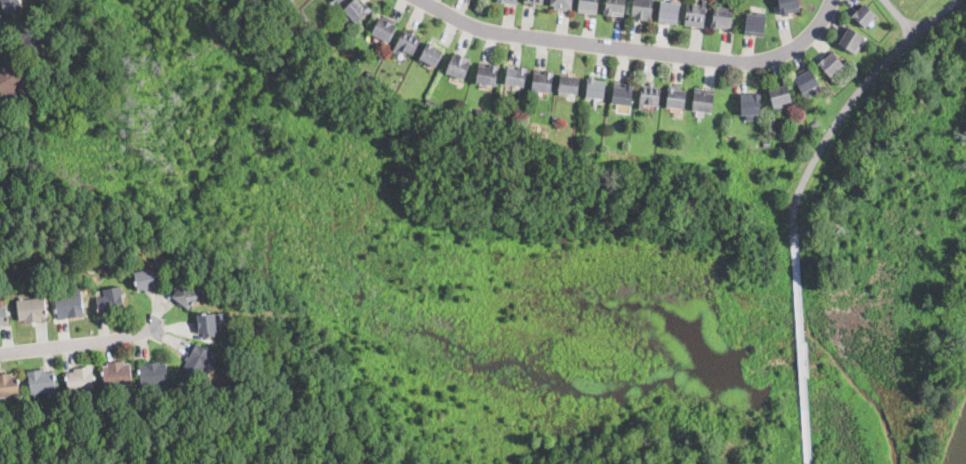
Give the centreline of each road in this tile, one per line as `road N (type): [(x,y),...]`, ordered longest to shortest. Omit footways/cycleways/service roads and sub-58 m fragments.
road 1 (residential): [(422,0),(503,33),(761,62),(805,41),(832,0)]
road 2 (residential): [(0,354),(154,328)]

